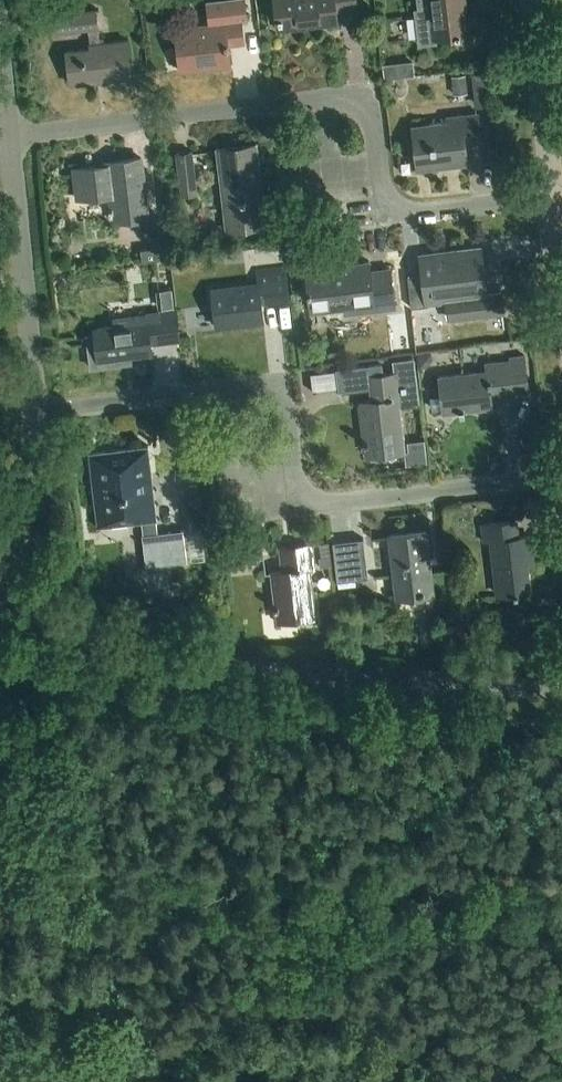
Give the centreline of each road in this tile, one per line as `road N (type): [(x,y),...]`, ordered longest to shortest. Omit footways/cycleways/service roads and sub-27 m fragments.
road 1 (residential): [(555,199),(395,216),(382,205),(370,119),(346,99),(12,138)]
road 2 (residential): [(561,483),(315,505),(295,484),(285,404),(262,385),(34,411)]
road 3 (residential): [(0,596),(118,648),(187,666),(561,685)]
road 4 (residential): [(34,411),(12,138)]
road 5 (tertiary): [(555,199),(535,0)]
road 6 (residential): [(0,596),(19,562),(34,411)]

